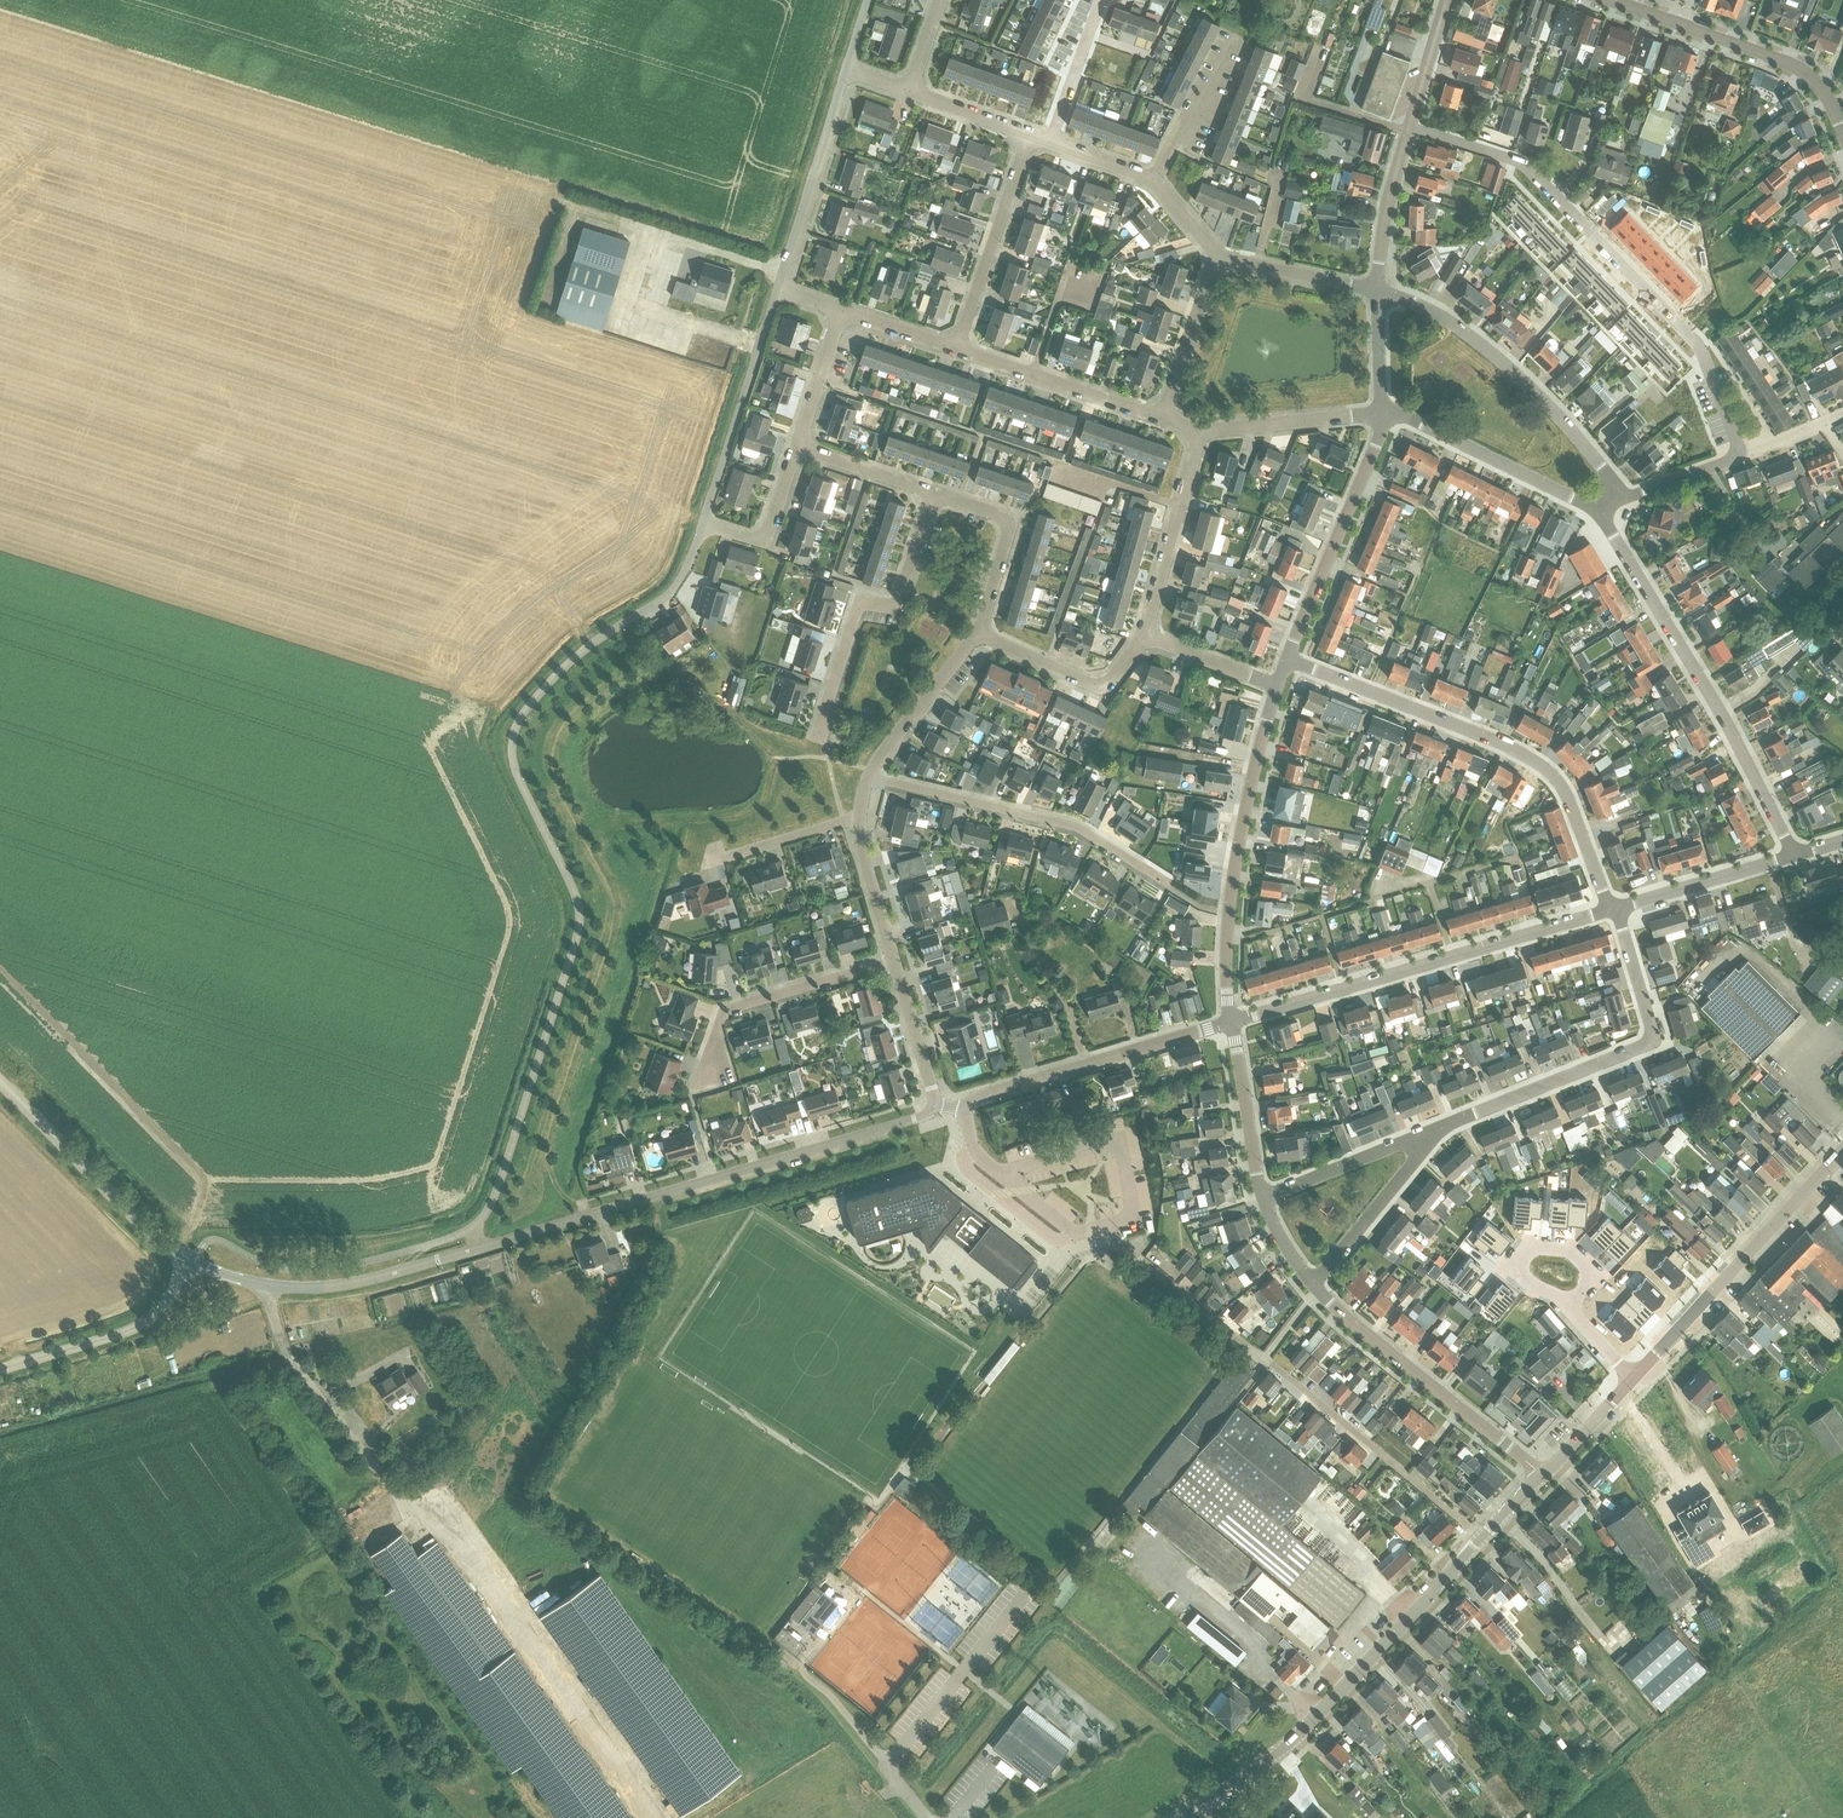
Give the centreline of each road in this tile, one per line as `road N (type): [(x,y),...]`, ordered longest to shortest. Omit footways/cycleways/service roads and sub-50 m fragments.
road 1 (unclassified): [(192,1268),(271,1286),(345,1285),(930,1114),(937,1104)]
road 2 (residential): [(1407,127),(1509,157),(1541,178),(1699,343),(1742,457)]
road 3 (residential): [(1612,907),(1561,784),(1545,767),(1289,660)]
road 4 (tertiary): [(1177,1817),(1293,1740),(1482,1537)]
road 5 (residential): [(1796,856),(1603,510)]
road 6 (residential): [(1233,1022),(1612,907)]
road 7 (residential): [(1450,1124),(1656,1038),(1612,907)]
road 8 (residential): [(1233,1022),(1230,913),(1278,686)]
road 9 (residential): [(1623,497),(1527,380),(1431,309),(1377,292)]
road 10 (residential): [(1169,885),(1076,824),(872,776)]
road 11 (tertiary): [(1634,1378),(1842,1148)]
road 12 (residential): [(1544,1475),(1316,1290)]
road 13 (unclassified): [(822,724),(860,603),(896,608),(933,492)]
road 14 (residential): [(966,1110),(980,1096),(1233,1022)]
road 15 (unclassified): [(1482,1537),(1265,1357)]
road 16 (residential): [(1842,130),(1808,76),(1605,0)]
road 17 (unclassified): [(192,1268),(0,1080)]
road 18 (residential): [(1289,660),(1383,411)]
road 19 (unclassified): [(704,522),(778,287)]
road 20 (residential): [(1603,510),(1383,411)]
road 21 (unclassified): [(714,1069),(725,1011),(895,960)]
road 22 (unclassified): [(1265,1357),(1101,1227),(1075,1231)]
road 23 (unclassified): [(778,287),(850,68)]
road 24 (unclassified): [(0,1370),(143,1324),(192,1268)]
road 25 (unclassified): [(958,349),(1027,136)]
road 26 (residential): [(1311,1285),(1450,1124)]
road 27 (unclassified): [(980,630),(1102,686),(1148,629)]
road 28 (unclassified): [(1148,629),(1199,433)]
road 29 (residential): [(1264,1197),(1450,1124)]
road 30 (unclassified): [(980,630),(1011,530),(995,512),(933,492)]
road 31 (residential): [(1612,907),(1796,856)]
road 32 (residential): [(1383,411),(1199,433)]
road 33 (unclassified): [(872,776),(980,630)]
road 34 (residential): [(1264,1197),(1233,1022)]
road 35 (unclassified): [(1162,416),(1218,255)]
road 36 (residential): [(1377,292),(1387,201),(1407,127)]
road 37 (unclassified): [(1154,179),(1231,38)]
road 38 (residential): [(1566,1306),(1523,1277),(1532,1248),(1568,1252),(1586,1268),(1587,1284)]
road 39 (unclassified): [(704,522),(745,535),(769,530),(800,445)]
road 40 (unclassified): [(973,1146),(970,1167),(1056,1236),(1075,1231)]
road 41 (unclassified): [(937,1104),(895,960)]
road 42 (unclassified): [(1048,142),(1095,0)]
road 43 (unclassified): [(895,960),(859,815)]
road 44 (unclassified): [(716,858),(859,815)]
road 45 (residential): [(1278,686),(1148,629)]
road 46 (unclassified): [(800,445),(841,310)]
road 47 (unclassified): [(933,492),(800,445)]
road 48 (residential): [(1162,416),(1034,374)]
road 49 (residential): [(1407,127),(1446,0)]
road 50 (unclassified): [(1075,1231),(973,1146)]
road 51 (tertiary): [(1544,1475),(1634,1378)]
road 52 (residential): [(1742,457),(1623,497)]
road 53 (residential): [(958,349),(841,310)]
road 54 (residential): [(1377,292),(1257,266)]
road 55 (unclassified): [(1027,136),(913,91)]

